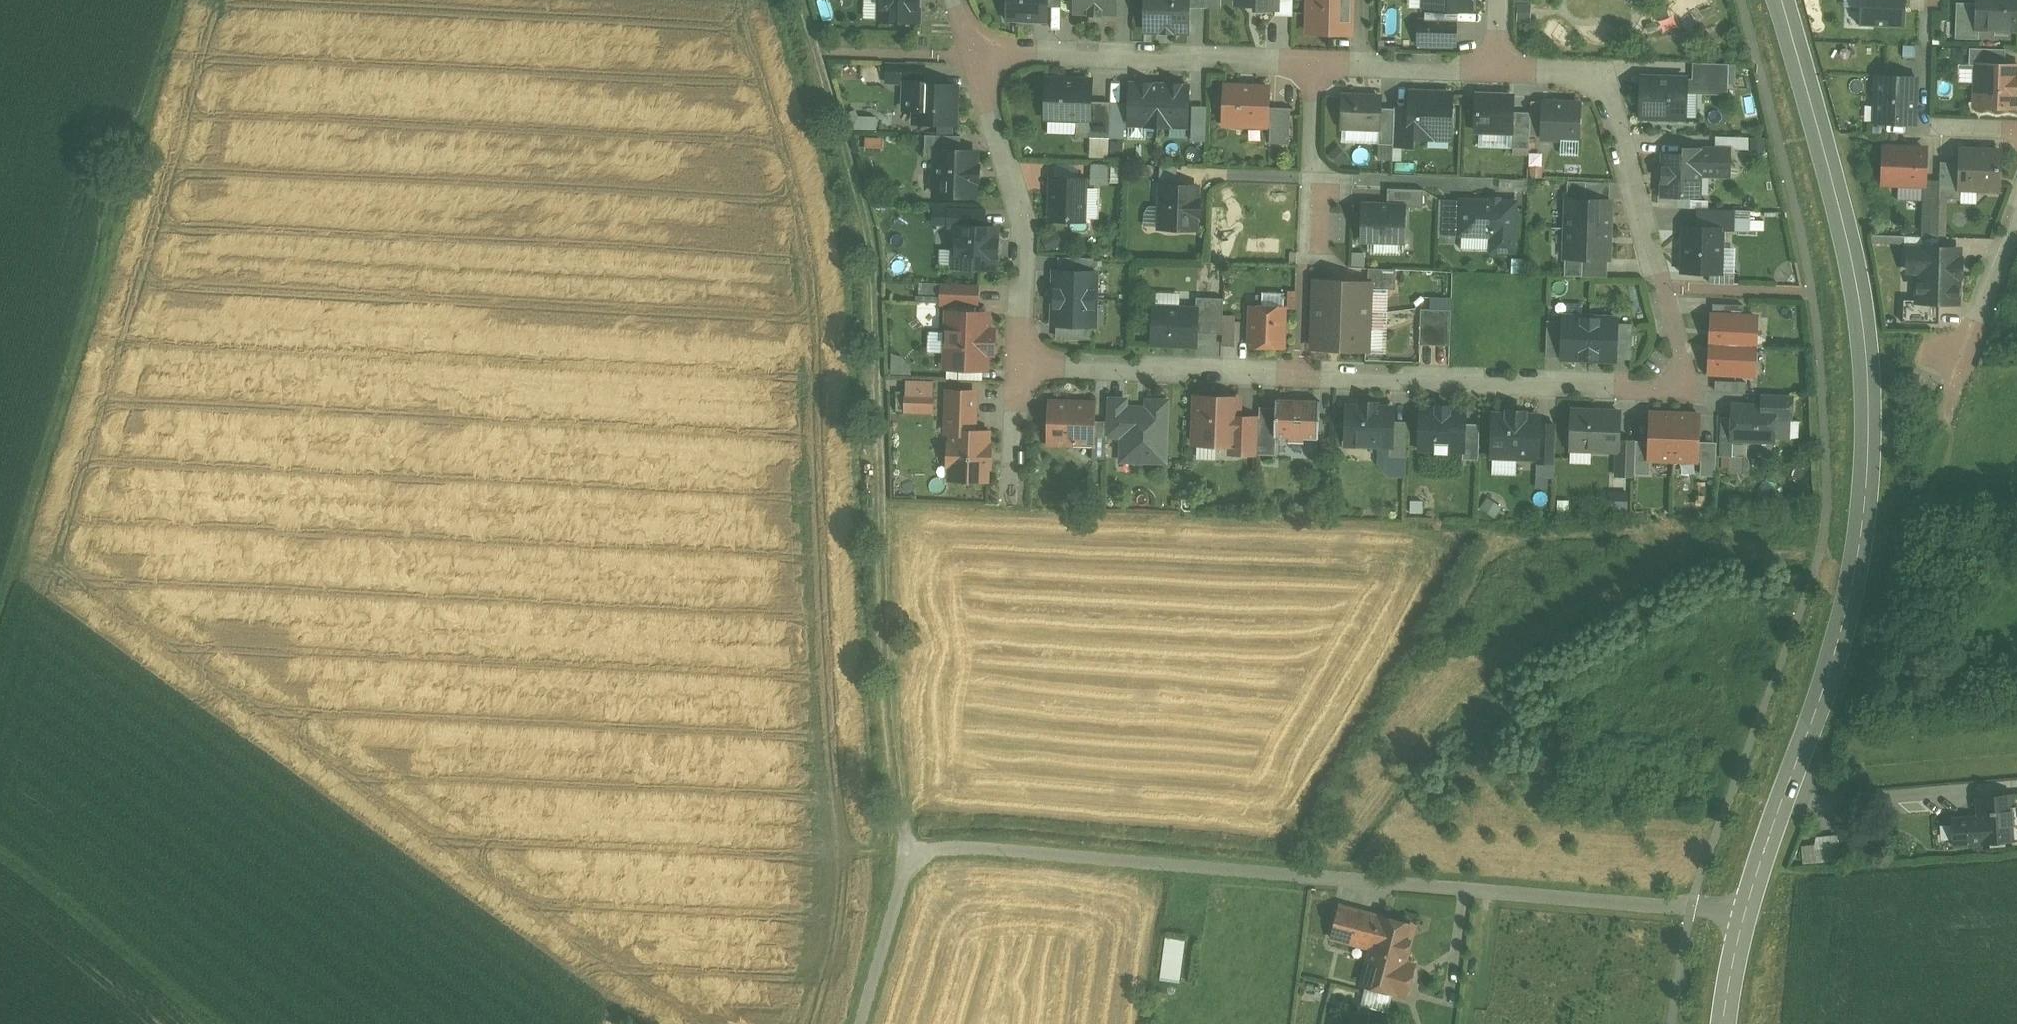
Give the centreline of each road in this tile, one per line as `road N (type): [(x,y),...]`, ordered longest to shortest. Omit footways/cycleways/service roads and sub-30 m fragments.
road 1 (residential): [(1500,75),(1608,79),(1677,356),(1674,378),(1655,386),(1021,359)]
road 2 (residential): [(1742,924),(1693,912),(1467,890),(910,847),(863,1023)]
road 3 (secondary): [(1742,924),(1845,617),(1868,452),(1860,304),(1785,10)]
road 4 (track): [(910,847),(873,243),(802,0)]
road 5 (residential): [(973,58),(1313,71)]
road 6 (residential): [(1021,359),(1026,224),(973,58)]
road 7 (residential): [(1313,71),(1500,75)]
road 8 (residential): [(1313,71),(1306,256)]
road 9 (residential): [(2016,214),(1955,371)]
road 10 (residential): [(1015,496),(1021,359)]

